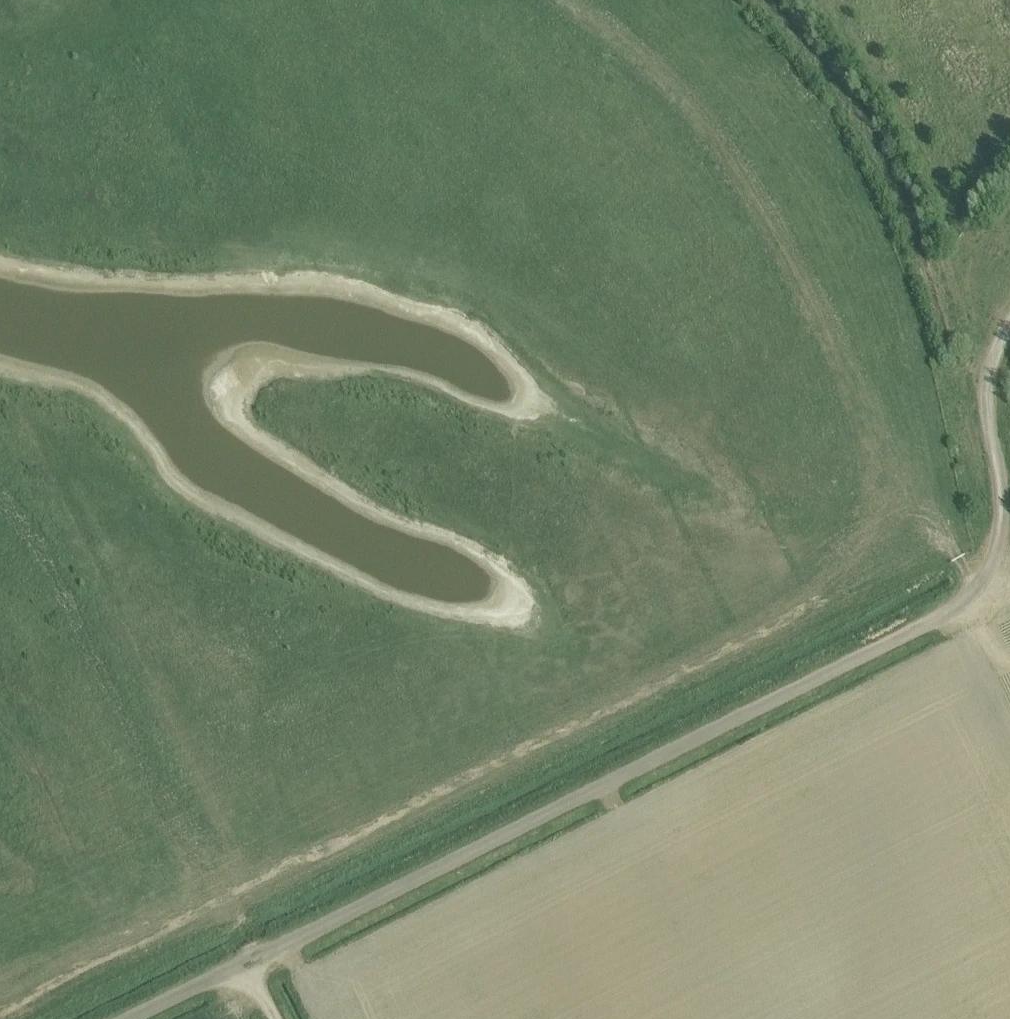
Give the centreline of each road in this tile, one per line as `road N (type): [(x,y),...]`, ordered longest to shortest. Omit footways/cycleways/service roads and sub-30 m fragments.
road 1 (unclassified): [(131,1018),(965,605)]
road 2 (track): [(1009,326),(982,375),(1000,486),(997,563),(965,605)]

